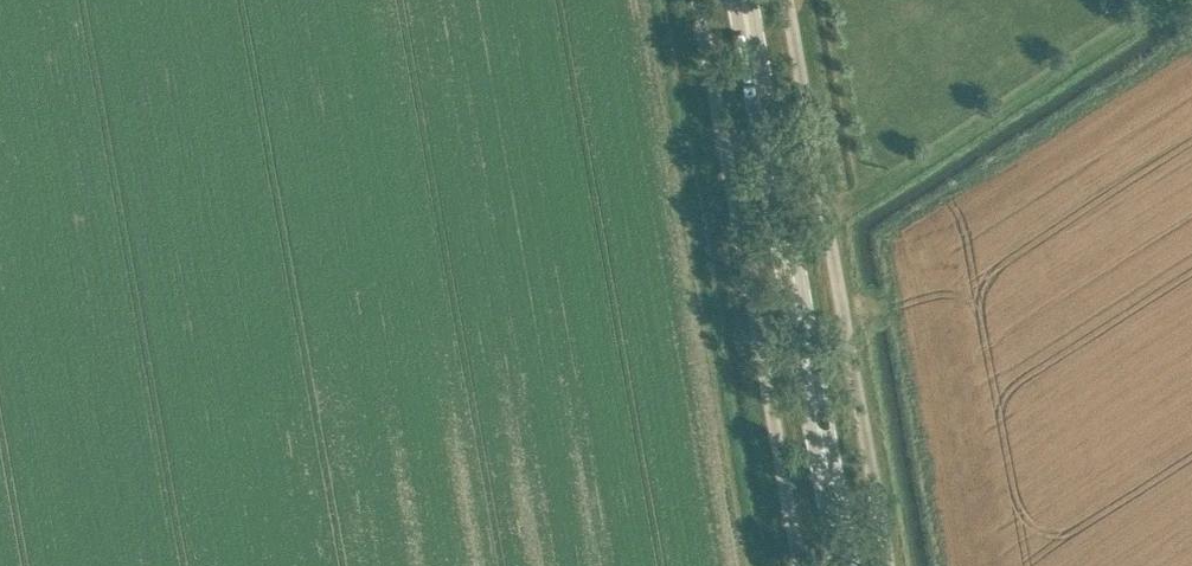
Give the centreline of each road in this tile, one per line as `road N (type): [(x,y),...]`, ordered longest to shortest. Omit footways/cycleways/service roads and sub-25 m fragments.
road 1 (unclassified): [(786,0),(888,565)]
road 2 (primary): [(849,565),(747,0)]
road 3 (unclassified): [(795,565),(695,0)]

